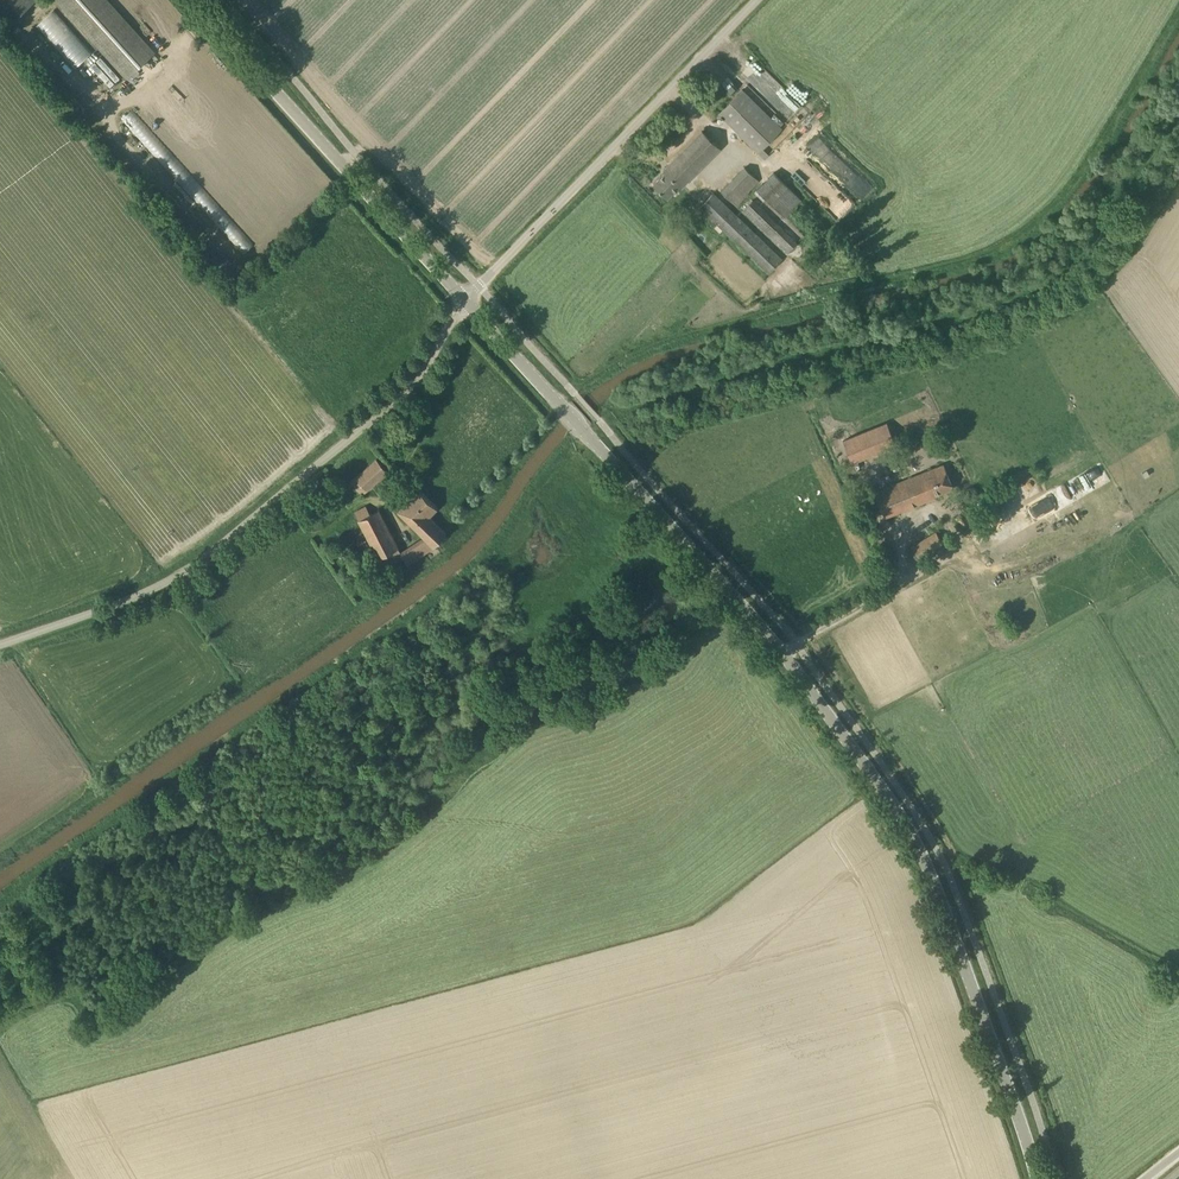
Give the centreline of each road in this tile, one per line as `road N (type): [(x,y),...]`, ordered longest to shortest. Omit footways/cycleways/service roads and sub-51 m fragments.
road 1 (tertiary): [(1037,1178),(925,868),(890,802),(762,634),(465,301)]
road 2 (track): [(0,901),(444,588),(506,530),(569,450),(590,439)]
road 3 (unclassified): [(0,644),(186,574),(406,396),(465,301)]
road 4 (unclassified): [(465,301),(760,0)]
road 5 (tertiary): [(465,301),(194,0)]
road 6 (track): [(1178,982),(941,856),(925,868)]

